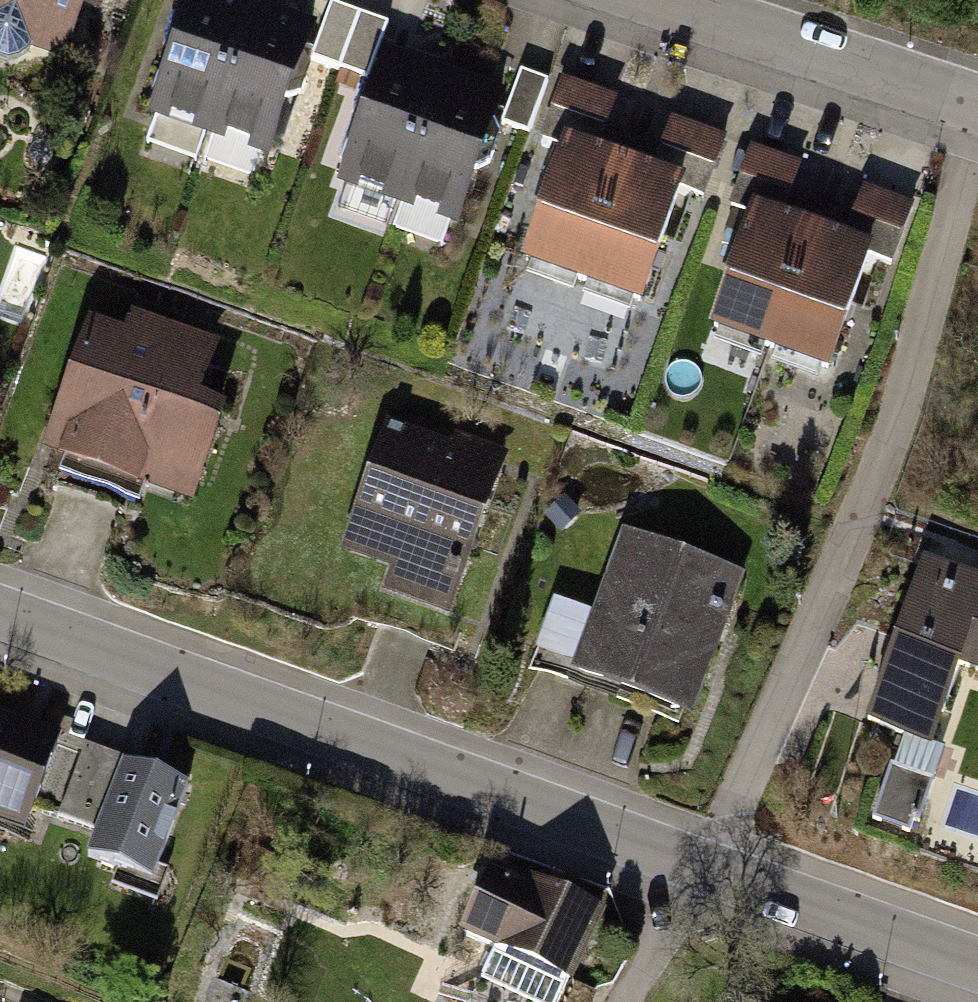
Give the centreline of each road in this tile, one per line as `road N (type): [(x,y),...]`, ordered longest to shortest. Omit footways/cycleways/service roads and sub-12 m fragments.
road 1 (residential): [(977,141),(840,575),(703,866)]
road 2 (residential): [(0,616),(703,866)]
road 3 (residential): [(977,112),(637,0)]
road 4 (residential): [(703,866),(977,965)]

